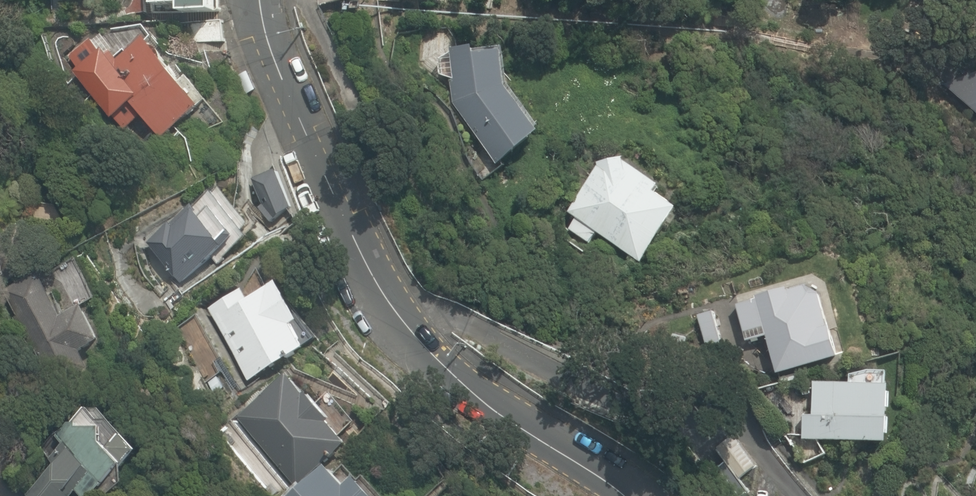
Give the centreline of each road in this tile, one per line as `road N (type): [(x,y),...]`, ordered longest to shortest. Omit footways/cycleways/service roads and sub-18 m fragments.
road 1 (tertiary): [(250,0),(320,179),(376,280),(457,375),(629,495)]

